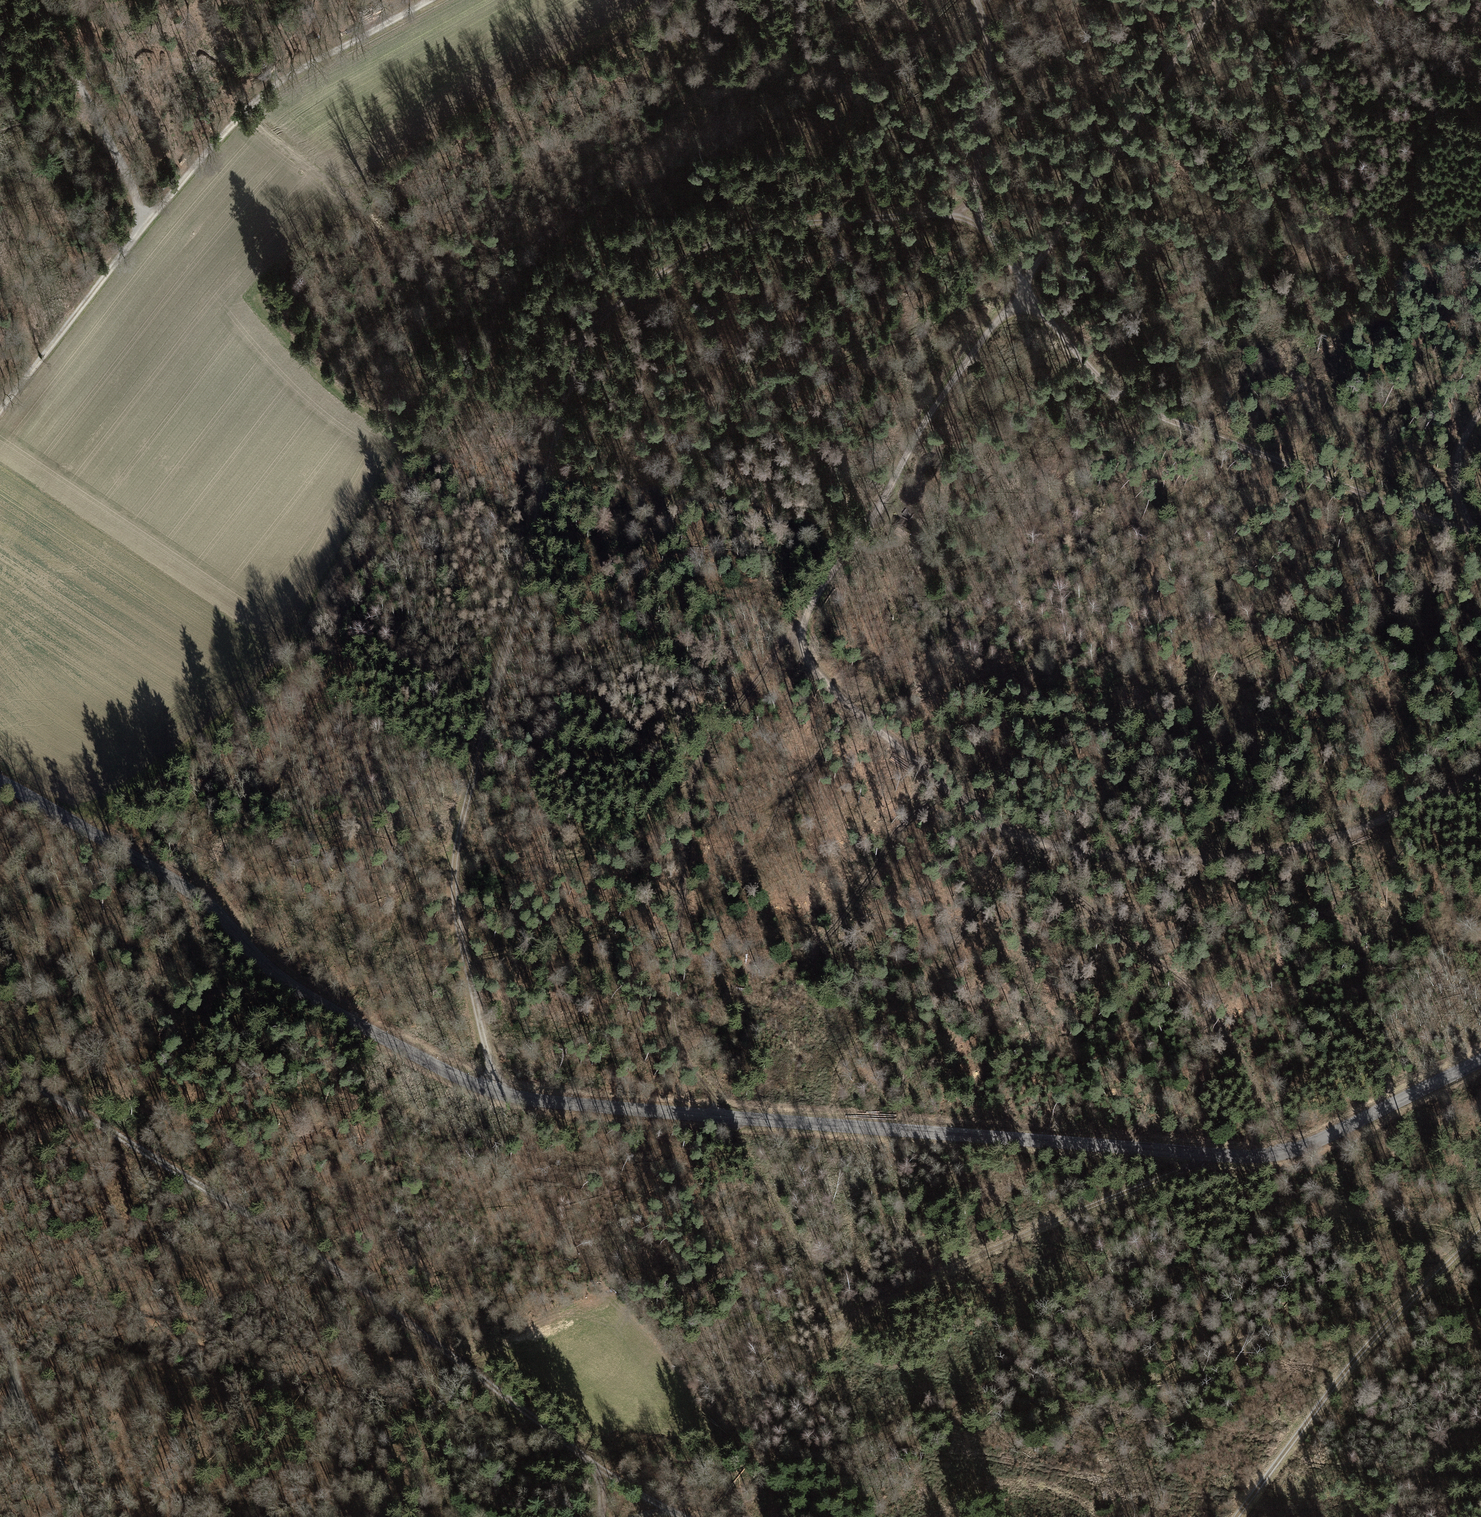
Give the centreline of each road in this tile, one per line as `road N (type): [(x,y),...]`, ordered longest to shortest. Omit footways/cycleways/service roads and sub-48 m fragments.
road 1 (tertiary): [(1480,1060),(1270,1151),(559,1102),(436,1064),(297,989),(193,895),(0,775)]
road 2 (track): [(498,1088),(452,904),(451,867),(584,346),(606,314),(739,230),(968,210)]
road 3 (track): [(685,1516),(598,1467),(345,1272),(0,1064)]
road 4 (track): [(802,643),(813,670),(896,752),(1015,833),(1110,860),(1249,858),(1319,845),(1480,777)]
road 5 (track): [(1023,285),(1112,388),(1174,421),(1480,540)]
road 6 (track): [(802,643),(805,613),(1023,285)]
road 7 (track): [(854,1311),(1217,1153)]
road 8 (track): [(1236,1516),(1414,1290),(1480,1228)]
road 9 (track): [(145,222),(257,102),(429,0)]
road 10 (track): [(1216,0),(1023,285)]
road 11 (track): [(242,115),(350,197),(503,89)]
road 12 (track): [(145,222),(31,0)]
road 13 (track): [(145,222),(0,411)]
road 14 (track): [(975,0),(988,38),(987,74),(968,210)]
road 15 (track): [(98,1516),(17,1404)]
road 16 (track): [(1480,415),(1455,466),(1462,504),(1480,533)]

